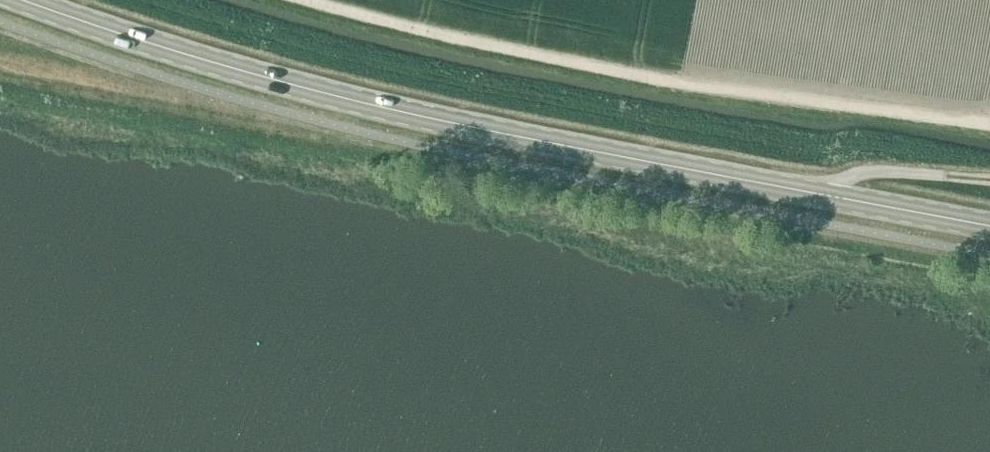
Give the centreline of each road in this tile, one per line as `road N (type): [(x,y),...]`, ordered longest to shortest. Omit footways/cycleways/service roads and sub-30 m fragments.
road 1 (primary): [(989,226),(429,119),(180,53),(24,0)]
road 2 (track): [(305,0),(658,80),(989,125)]
road 3 (track): [(989,179),(865,174),(842,182),(835,197)]

